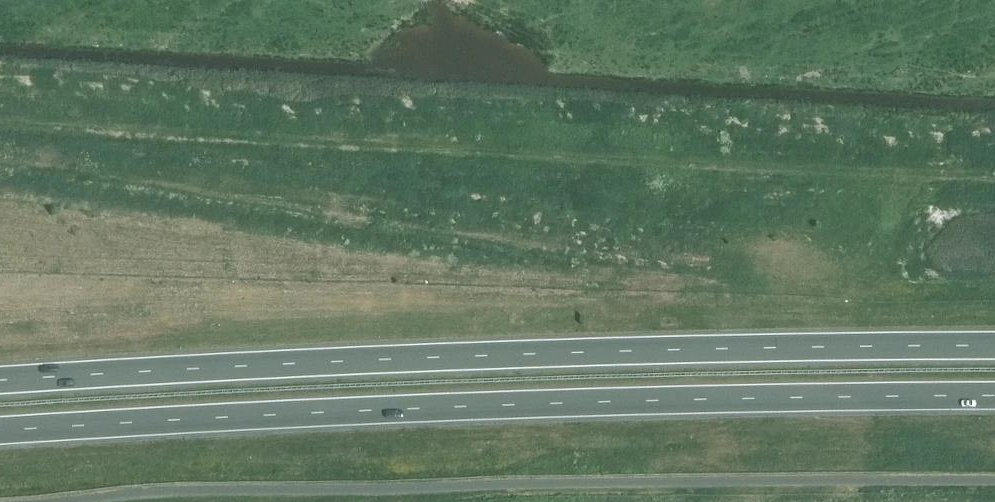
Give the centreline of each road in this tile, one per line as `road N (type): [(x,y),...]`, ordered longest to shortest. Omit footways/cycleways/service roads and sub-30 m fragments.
road 1 (trunk): [(994,344),(476,356),(0,382)]
road 2 (trunk): [(0,432),(479,406),(994,396)]

